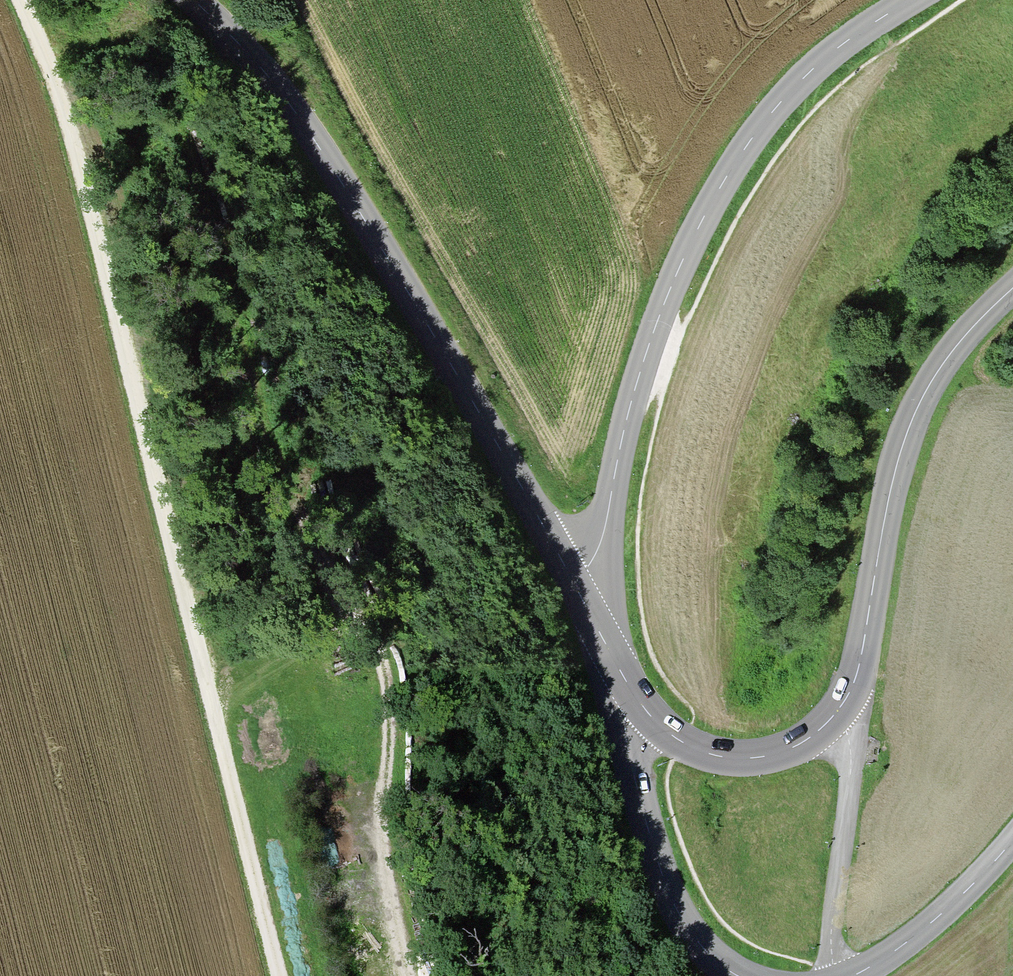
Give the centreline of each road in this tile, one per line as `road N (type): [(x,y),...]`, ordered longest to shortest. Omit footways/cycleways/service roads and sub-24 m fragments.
road 1 (track): [(279,975),(65,115),(24,0)]
road 2 (secondary): [(628,689),(681,742),(731,758),(800,744),(819,729),(854,679),(905,436),(966,332),(1012,286)]
road 3 (secondary): [(578,584),(345,185),(268,73),(190,0)]
road 4 (tertiary): [(913,0),(838,45),(757,128),(719,185),(651,339),(600,546),(578,584)]
road 5 (track): [(408,975),(380,812),(390,707),(380,652)]
road 6 (tertiary): [(735,975),(715,965),(684,927),(662,878),(628,761),(628,689)]
road 7 (tertiary): [(1012,840),(939,916),(851,975)]

